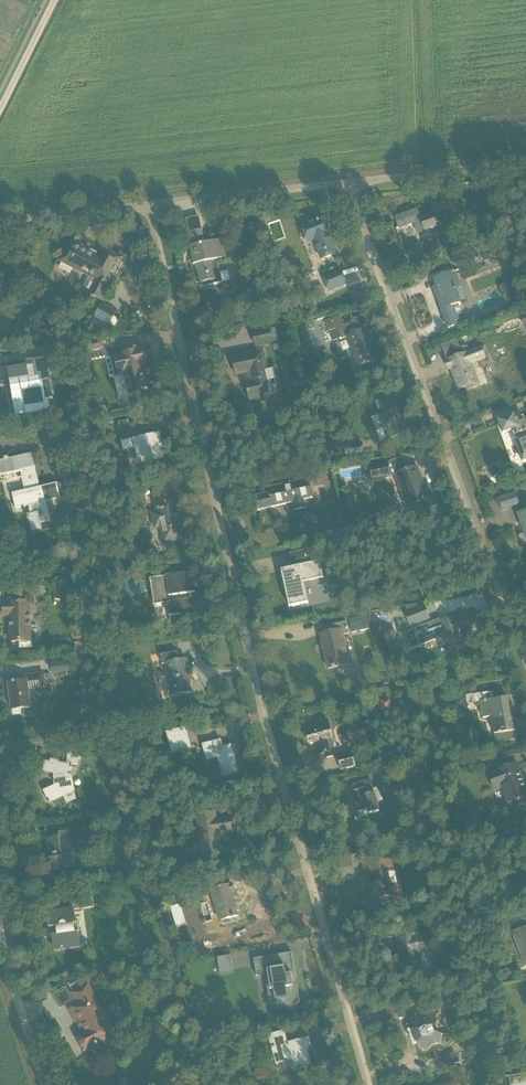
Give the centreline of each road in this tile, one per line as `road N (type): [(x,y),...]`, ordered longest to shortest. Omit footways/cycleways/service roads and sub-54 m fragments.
road 1 (residential): [(149,206),(253,676),(367,1084)]
road 2 (residential): [(349,185),(525,661)]
road 3 (residential): [(149,206),(349,185)]
road 4 (residential): [(44,1084),(0,929)]
road 5 (residential): [(0,222),(149,206)]
road 6 (residential): [(349,185),(478,170)]
road 7 (track): [(0,110),(56,0)]

